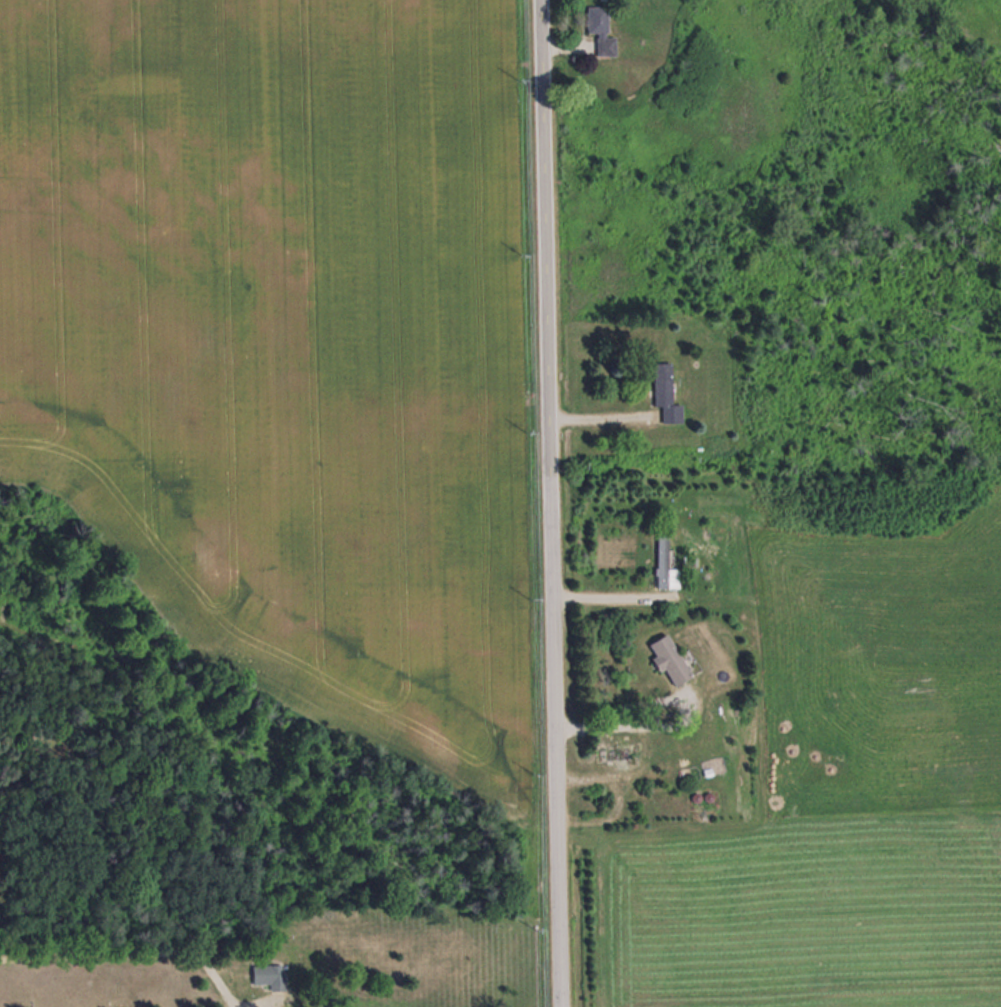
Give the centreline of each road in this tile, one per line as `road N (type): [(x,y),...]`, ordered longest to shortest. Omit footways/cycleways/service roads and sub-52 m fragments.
road 1 (residential): [(556,1006),(537,0)]

